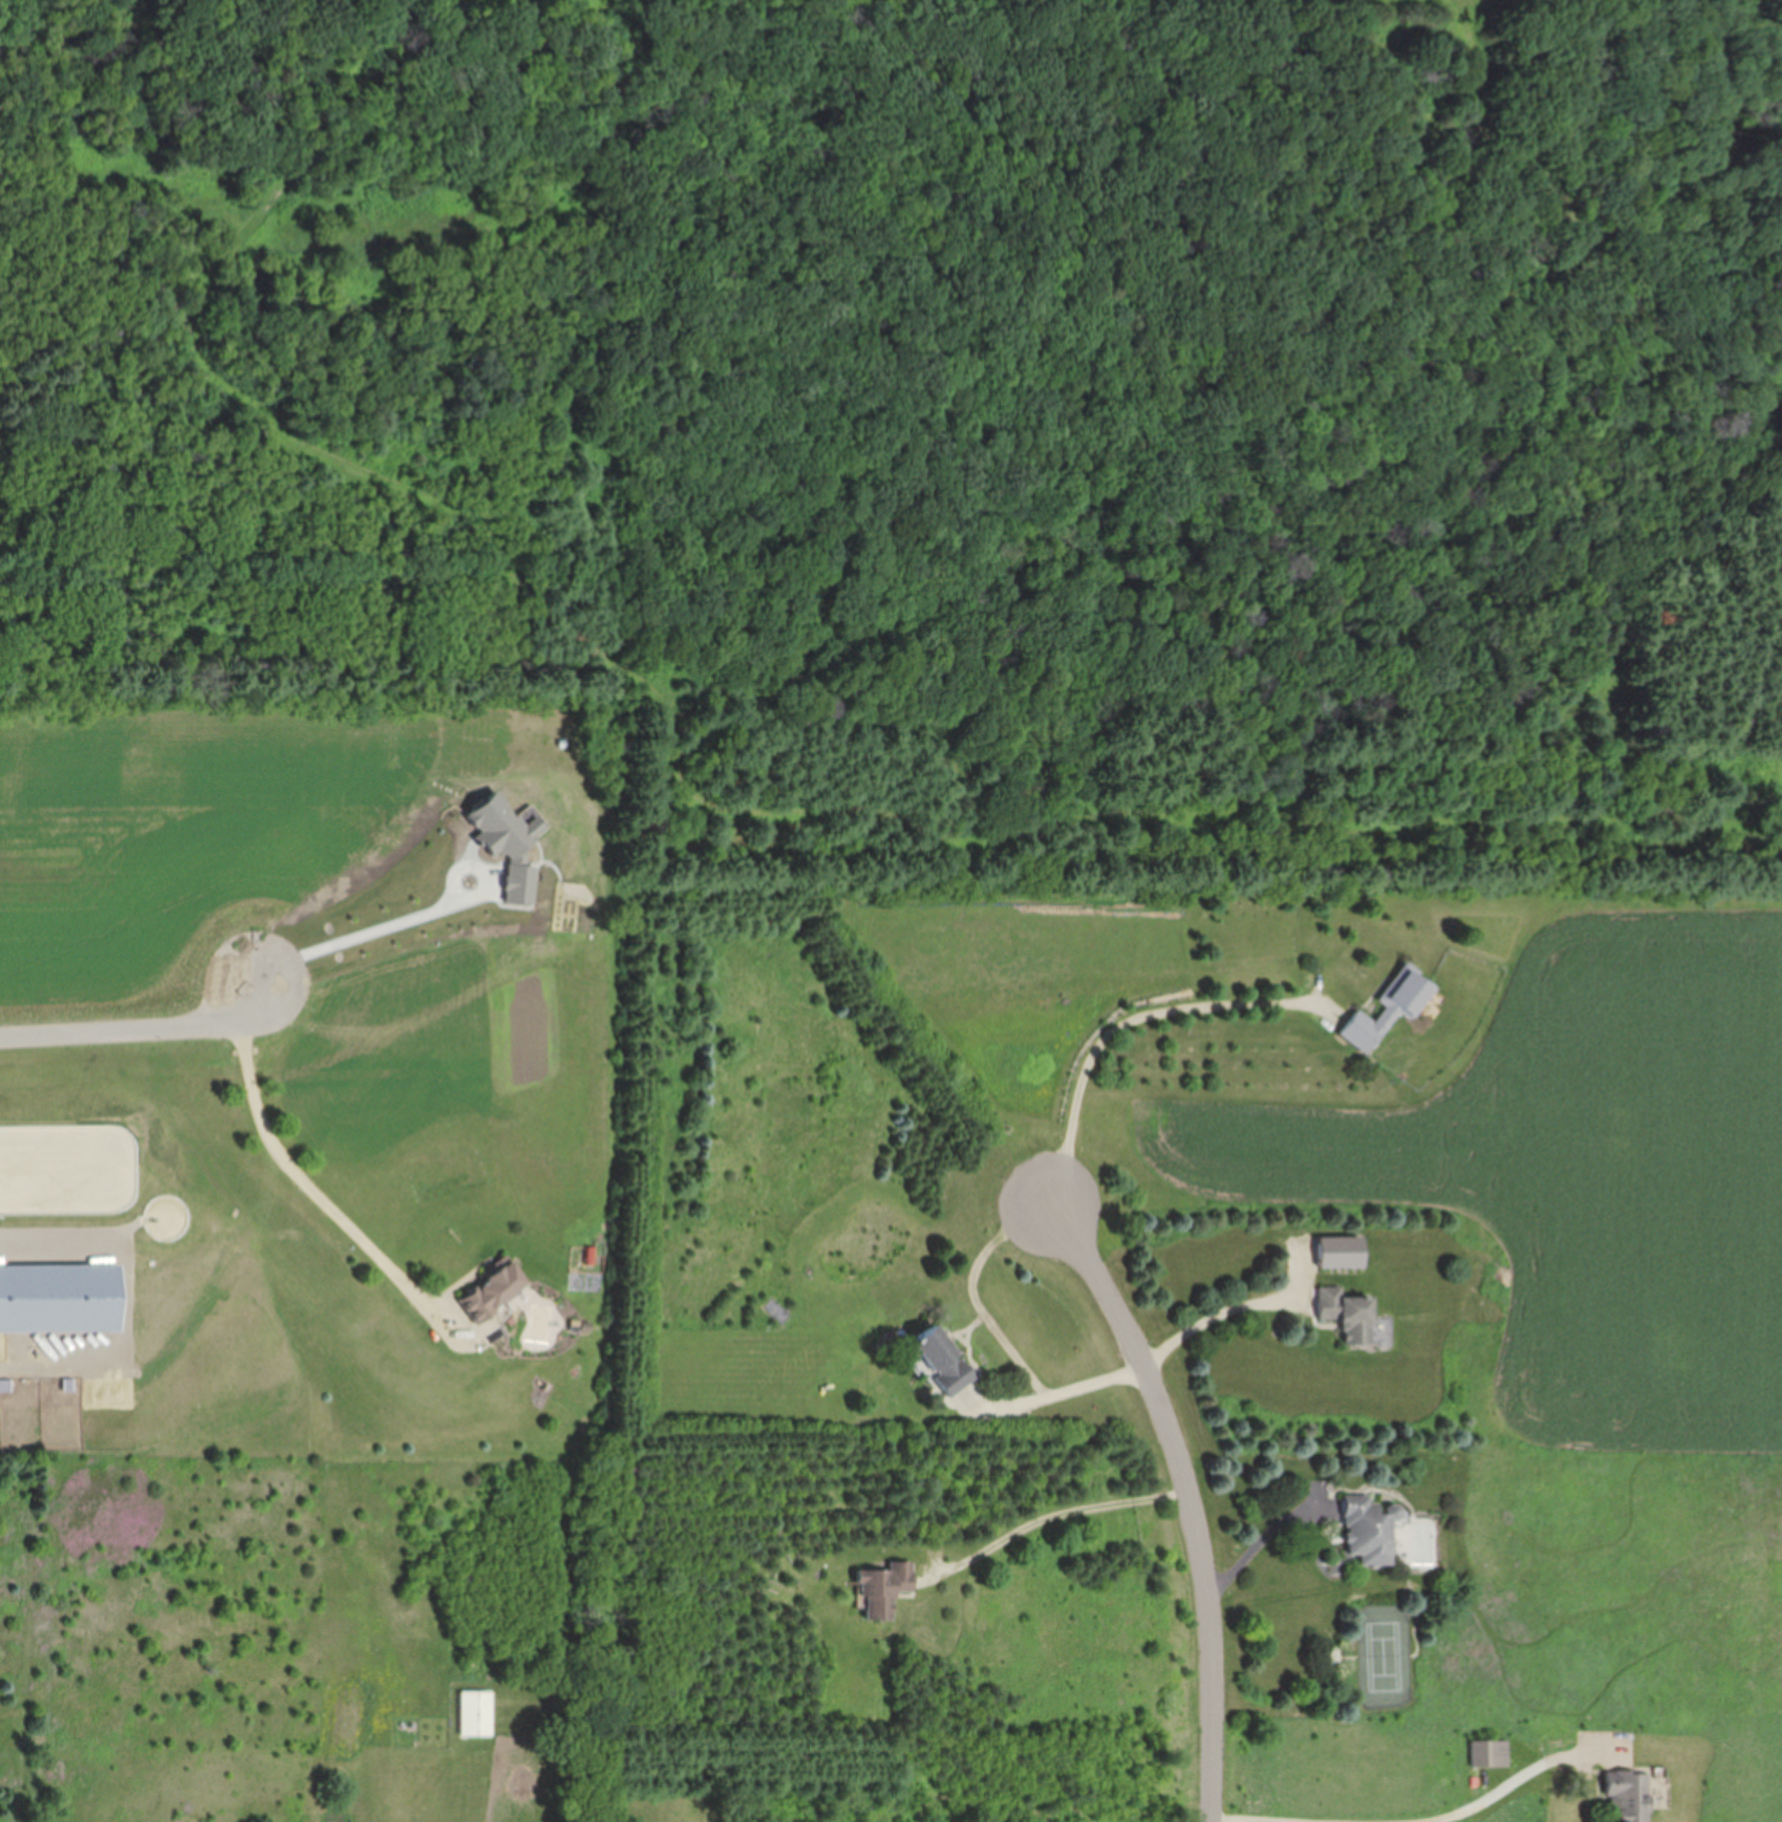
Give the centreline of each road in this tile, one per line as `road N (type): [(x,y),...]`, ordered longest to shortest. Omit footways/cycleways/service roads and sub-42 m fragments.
road 1 (residential): [(1217,1821),(1219,1665),(1200,1507),(1151,1369),(1061,1209)]
road 2 (residential): [(0,1036),(204,1025),(266,986)]

